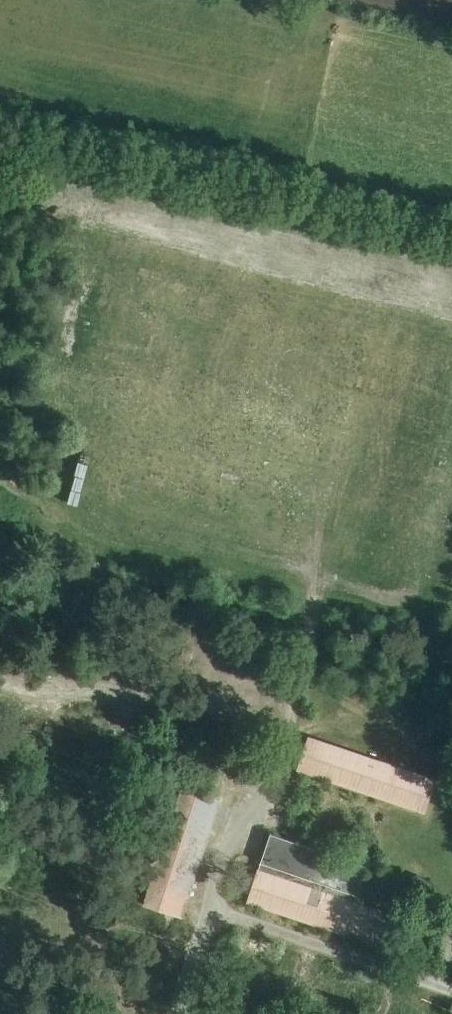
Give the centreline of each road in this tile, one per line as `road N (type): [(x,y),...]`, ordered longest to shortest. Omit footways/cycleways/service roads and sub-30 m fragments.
road 1 (track): [(451,991),(218,912)]

